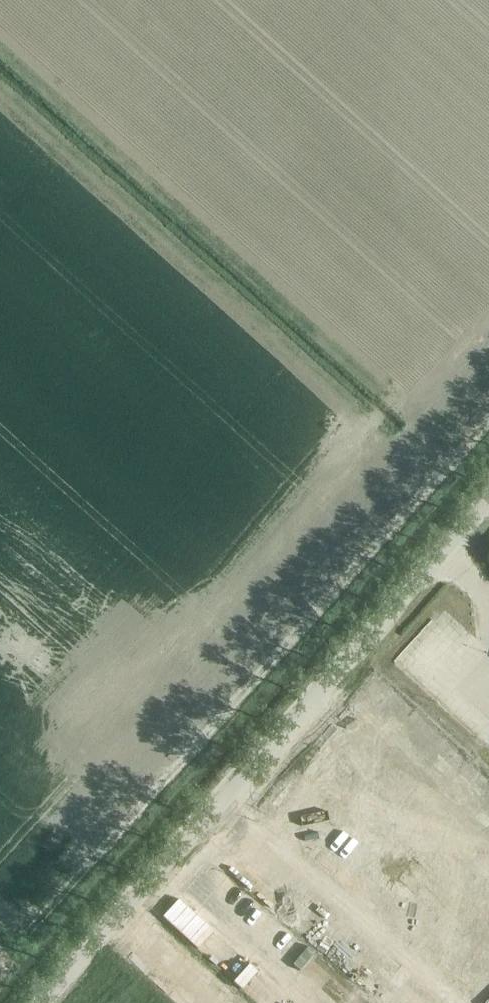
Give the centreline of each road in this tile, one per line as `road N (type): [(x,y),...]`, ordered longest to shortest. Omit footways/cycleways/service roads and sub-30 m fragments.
road 1 (tertiary): [(35,1002),(488,487)]

